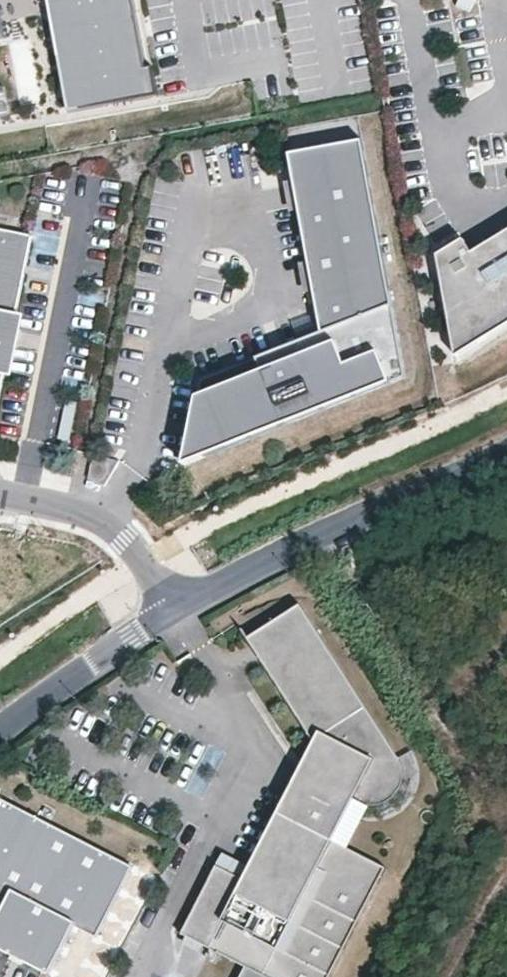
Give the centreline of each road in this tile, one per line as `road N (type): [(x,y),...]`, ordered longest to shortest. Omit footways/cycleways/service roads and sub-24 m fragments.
road 1 (residential): [(506,453),(308,538),(178,610)]
road 2 (residential): [(0,492),(109,517),(178,610)]
road 3 (residential): [(178,610),(0,727)]

